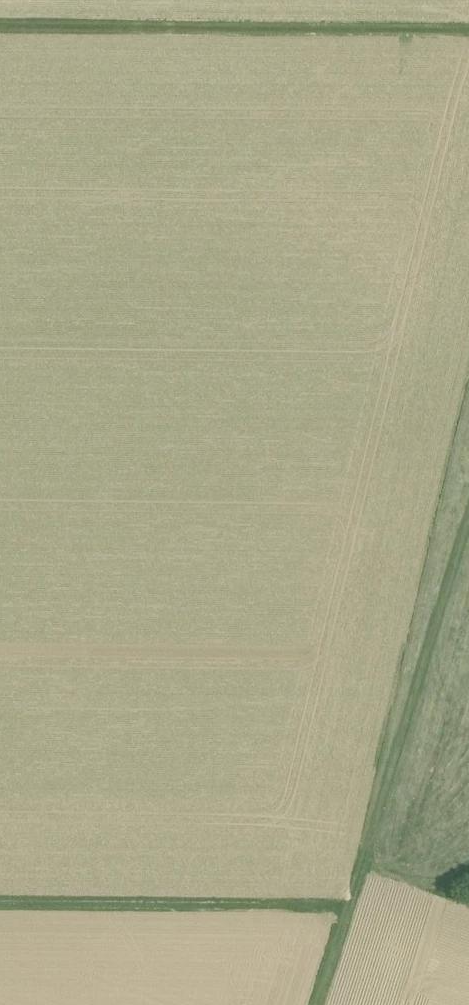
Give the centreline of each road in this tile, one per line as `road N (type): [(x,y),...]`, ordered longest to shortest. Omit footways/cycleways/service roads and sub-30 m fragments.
road 1 (track): [(468,33),(0,27)]
road 2 (track): [(317,1004),(342,925),(321,906),(0,903)]

